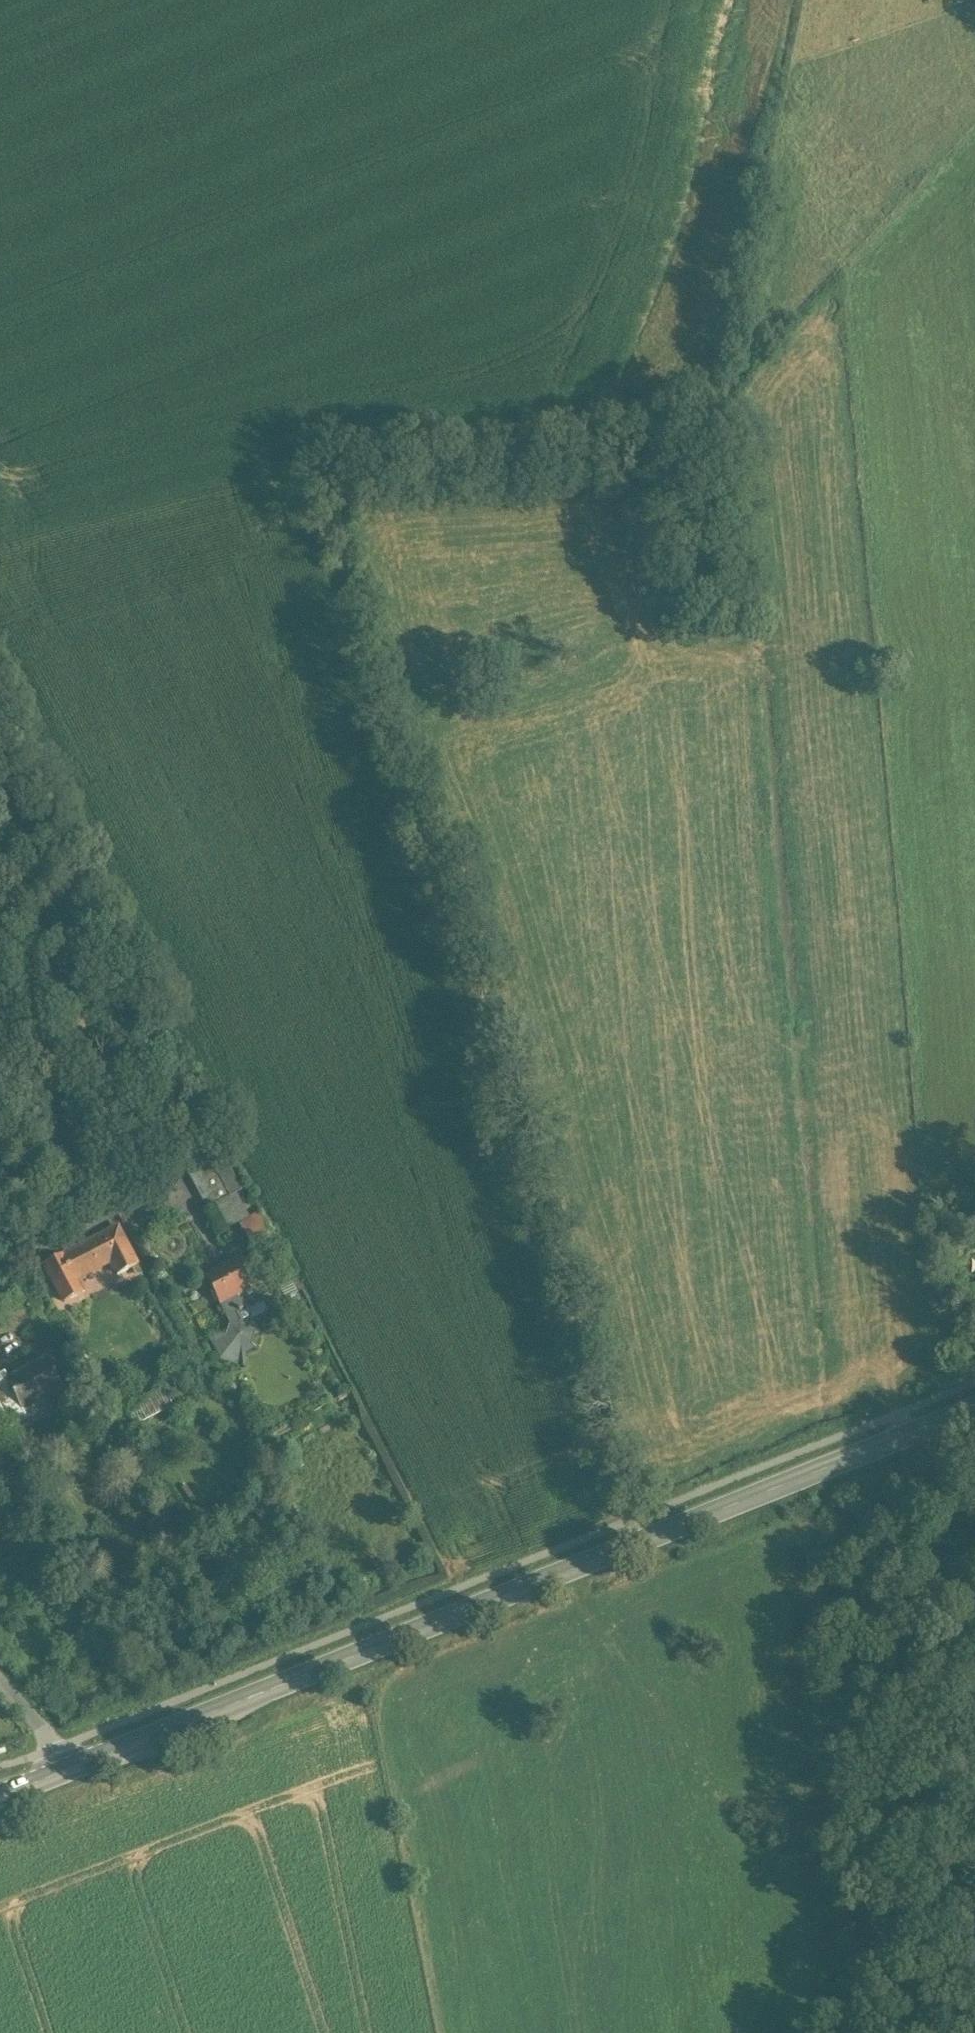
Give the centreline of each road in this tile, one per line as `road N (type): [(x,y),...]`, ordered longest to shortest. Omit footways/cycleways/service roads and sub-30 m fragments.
road 1 (secondary): [(71,1769),(974,1408)]

